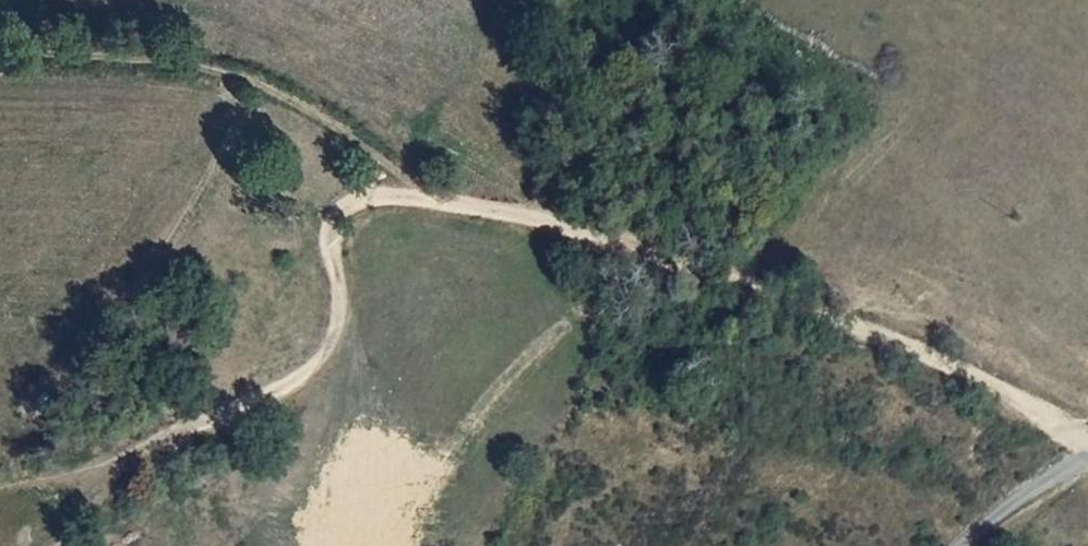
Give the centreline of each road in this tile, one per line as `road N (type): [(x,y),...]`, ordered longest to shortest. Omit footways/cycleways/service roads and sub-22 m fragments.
road 1 (track): [(0,484),(202,414),(311,357),(344,285),(330,245),(355,205),(442,205),(591,238),(890,343),(1087,436)]
road 2 (track): [(272,382),(152,466),(58,545)]
road 3 (unclassified): [(952,545),(1087,460)]

